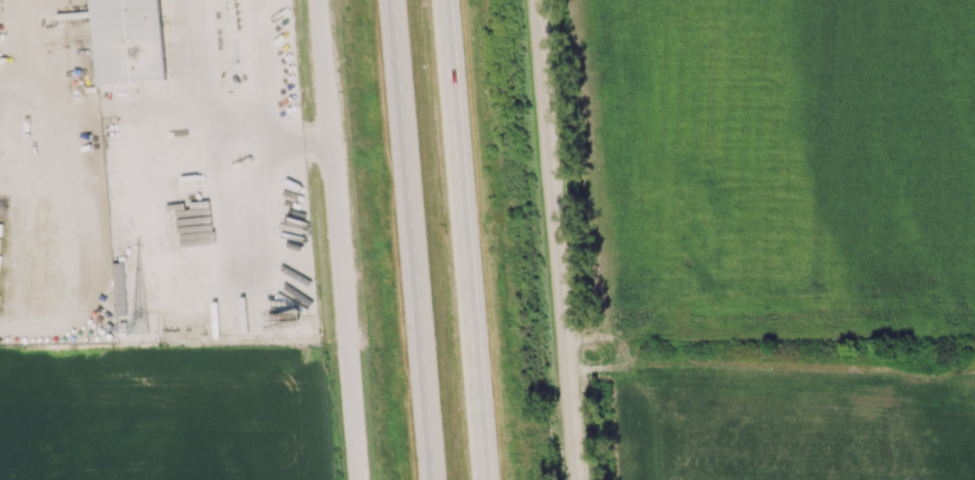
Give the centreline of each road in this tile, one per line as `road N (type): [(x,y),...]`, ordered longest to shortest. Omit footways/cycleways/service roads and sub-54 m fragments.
road 1 (motorway): [(387,0),(428,479)]
road 2 (motorway): [(481,479),(441,0)]
road 3 (tertiary): [(535,0),(574,479)]
road 4 (tertiary): [(315,0),(353,479)]

